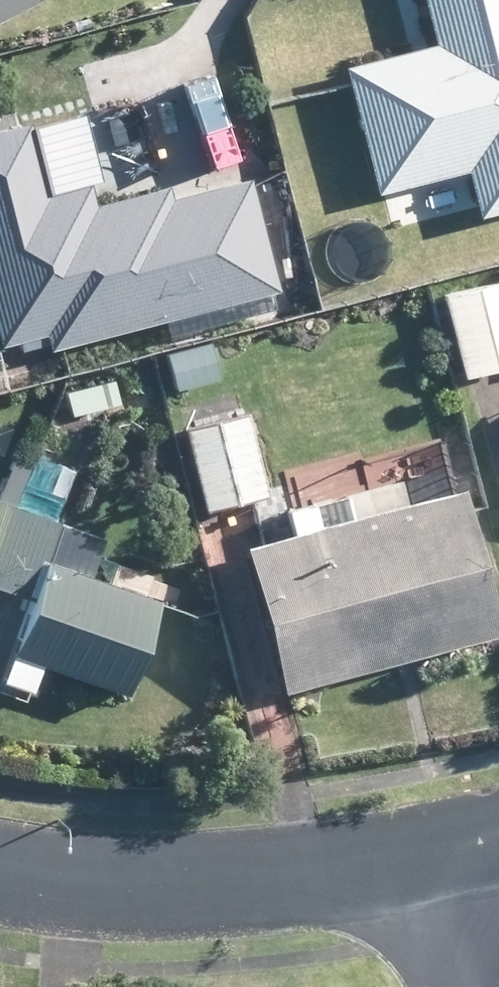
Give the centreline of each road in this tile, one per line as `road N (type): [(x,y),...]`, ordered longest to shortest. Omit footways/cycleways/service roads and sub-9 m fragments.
road 1 (residential): [(0,872),(148,891),(444,869)]
road 2 (residential): [(470,986),(444,869)]

